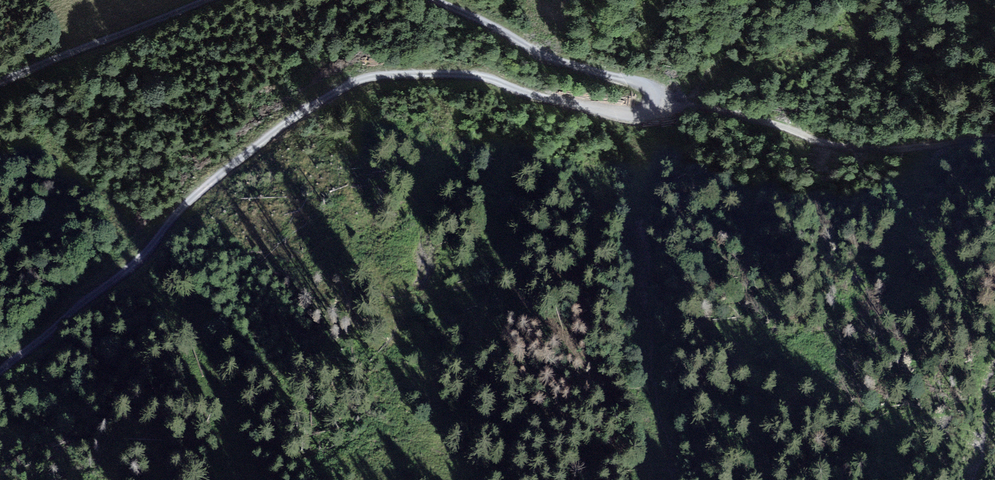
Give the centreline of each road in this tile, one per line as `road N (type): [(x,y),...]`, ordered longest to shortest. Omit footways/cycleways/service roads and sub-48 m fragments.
road 1 (track): [(0,371),(129,269),(213,176),(354,81),(466,71),(607,110),(639,113),(652,105),(649,87),(556,60),(439,0)]
road 2 (track): [(994,135),(835,146),(755,119),(653,103)]
road 3 (track): [(225,0),(0,83)]

